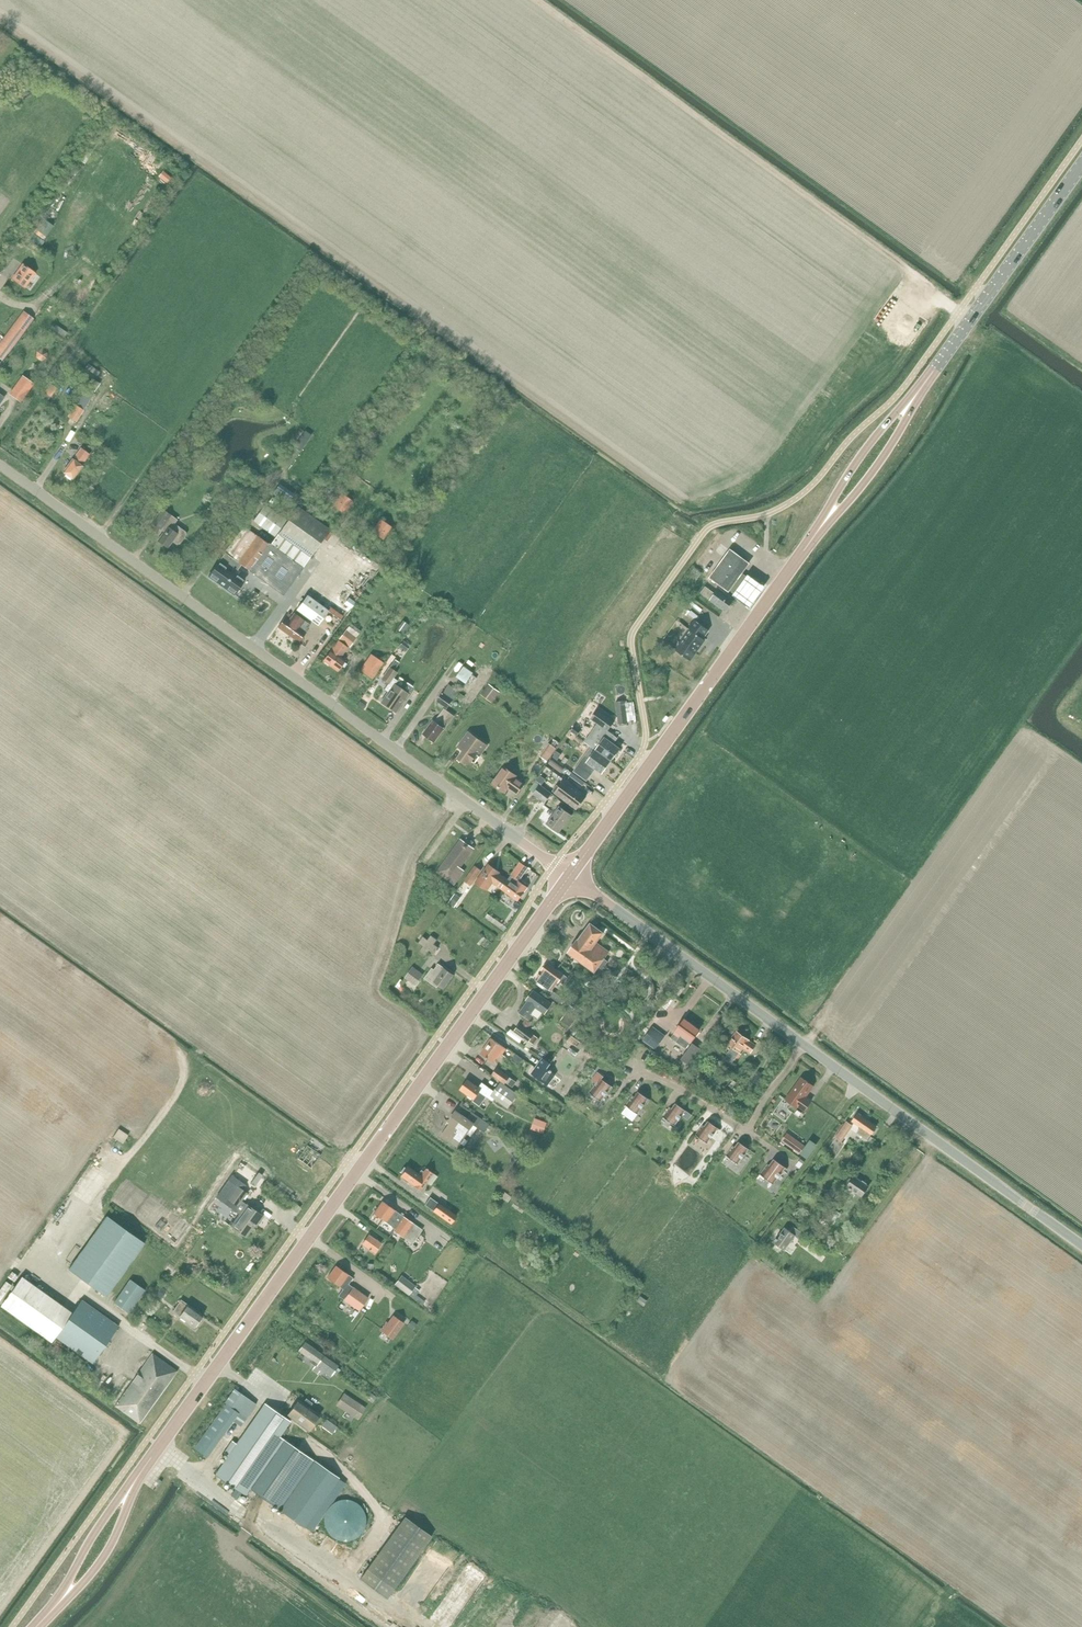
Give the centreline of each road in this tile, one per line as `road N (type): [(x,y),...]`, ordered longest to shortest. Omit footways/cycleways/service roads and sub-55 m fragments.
road 1 (tertiary): [(152,1456),(569,876)]
road 2 (unclassified): [(569,876),(0,465)]
road 3 (tertiary): [(569,876),(816,536)]
road 4 (unclassified): [(1081,1246),(803,1044)]
road 5 (unclassified): [(803,1044),(569,876)]
road 6 (tertiary): [(921,387),(1081,165)]
road 7 (tertiary): [(39,1626),(110,1550),(152,1456)]
road 8 (tertiary): [(152,1456),(35,1626)]
road 9 (tertiary): [(921,387),(844,475),(816,536)]
road 10 (tertiary): [(816,536),(859,490),(921,387)]
road 11 (residential): [(746,1130),(675,1085),(634,1072)]

